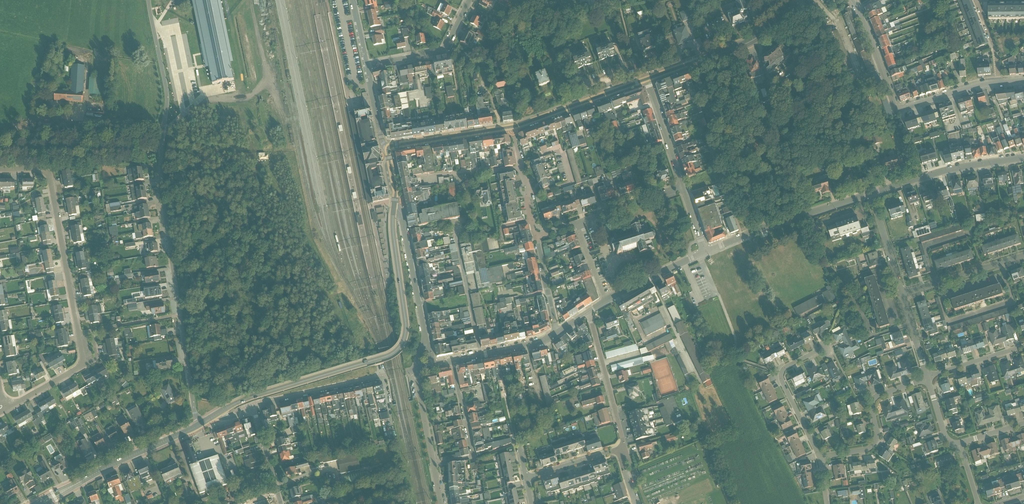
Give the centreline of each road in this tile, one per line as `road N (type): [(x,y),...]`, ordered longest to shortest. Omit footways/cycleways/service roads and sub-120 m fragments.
road 1 (residential): [(148,0),(167,97),(162,199),(201,425)]
road 2 (secondary): [(394,207),(406,327),(400,348),(219,413)]
road 3 (residential): [(13,404),(83,362),(49,175),(0,169)]
road 4 (residential): [(998,83),(898,109),(852,0)]
road 5 (track): [(258,88),(276,100),(310,246),(329,272)]
road 6 (secondary): [(647,80),(748,43),(803,0)]
road 7 (secondary): [(201,425),(42,503)]
road 8 (residential): [(872,196),(705,252)]
road 9 (track): [(161,151),(0,149)]
road 10 (residential): [(927,380),(872,402),(877,436),(870,448),(819,458)]
road 11 (residential): [(1023,158),(950,170),(872,196)]
road 12 (track): [(201,98),(244,98),(258,88),(265,76),(254,0)]
road 13 (residential): [(819,458),(780,375),(829,347)]
road 14 (secondary): [(512,128),(647,80)]
road 15 (residential): [(619,450),(588,312)]
road 16 (residential): [(451,362),(472,456),(432,464)]
road 17 (residential): [(394,207),(426,340)]
road 18 (residential): [(386,376),(254,406)]
road 19 (residential): [(468,0),(446,49),(367,66)]
road 20 (residential): [(1023,257),(900,294)]
road 21 (secondary): [(388,149),(512,128)]

